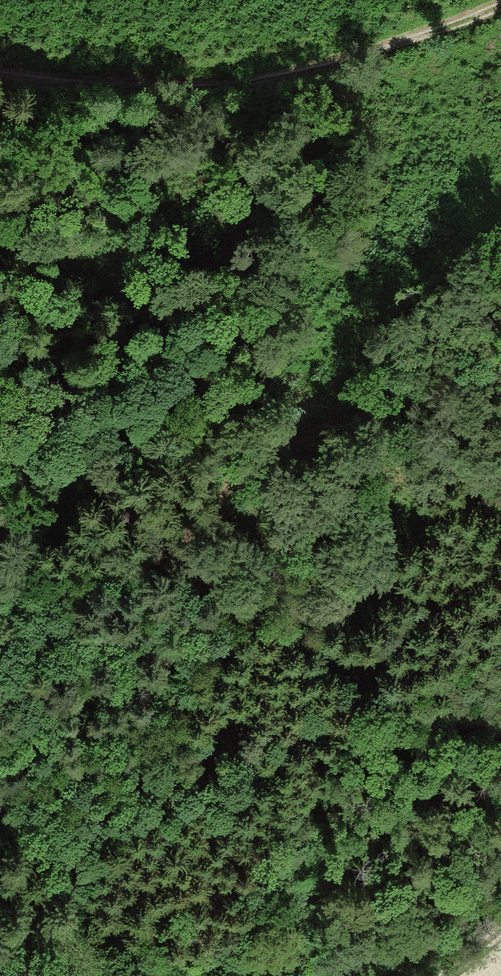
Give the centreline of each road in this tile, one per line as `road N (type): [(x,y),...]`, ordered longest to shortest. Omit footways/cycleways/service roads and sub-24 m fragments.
road 1 (track): [(0,598),(154,555),(178,521),(264,459),(500,358)]
road 2 (track): [(500,2),(323,68),(191,87),(49,81),(0,71)]

